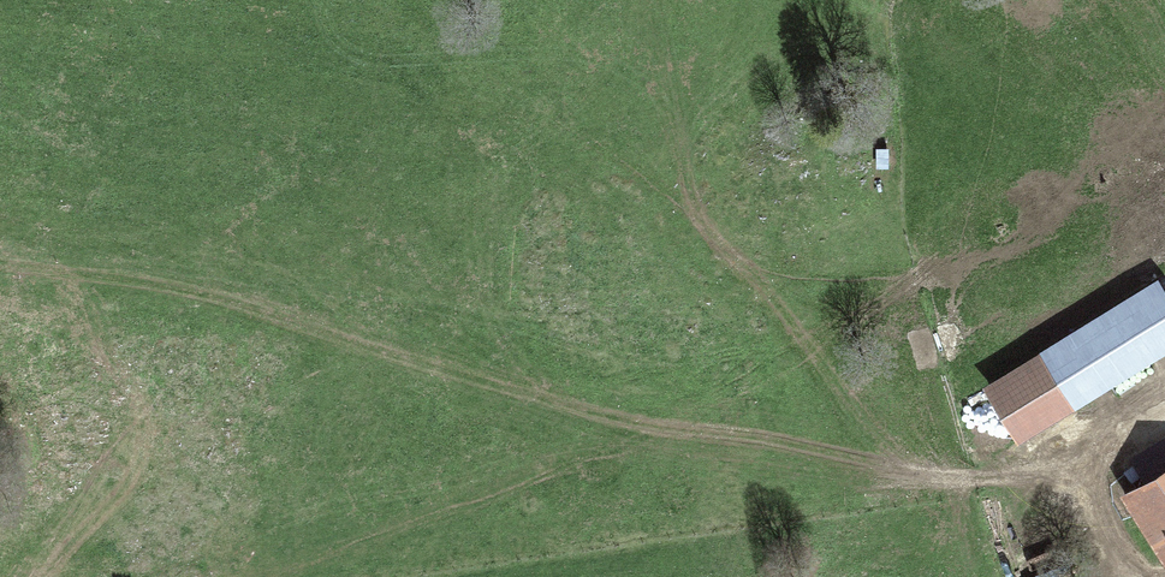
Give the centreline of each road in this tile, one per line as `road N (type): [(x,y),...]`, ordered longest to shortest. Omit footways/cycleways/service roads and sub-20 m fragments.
road 1 (track): [(1164,410),(971,484),(660,424),(257,576)]
road 2 (track): [(660,424),(156,292),(0,266)]
road 3 (track): [(1164,162),(1091,82),(974,0)]

